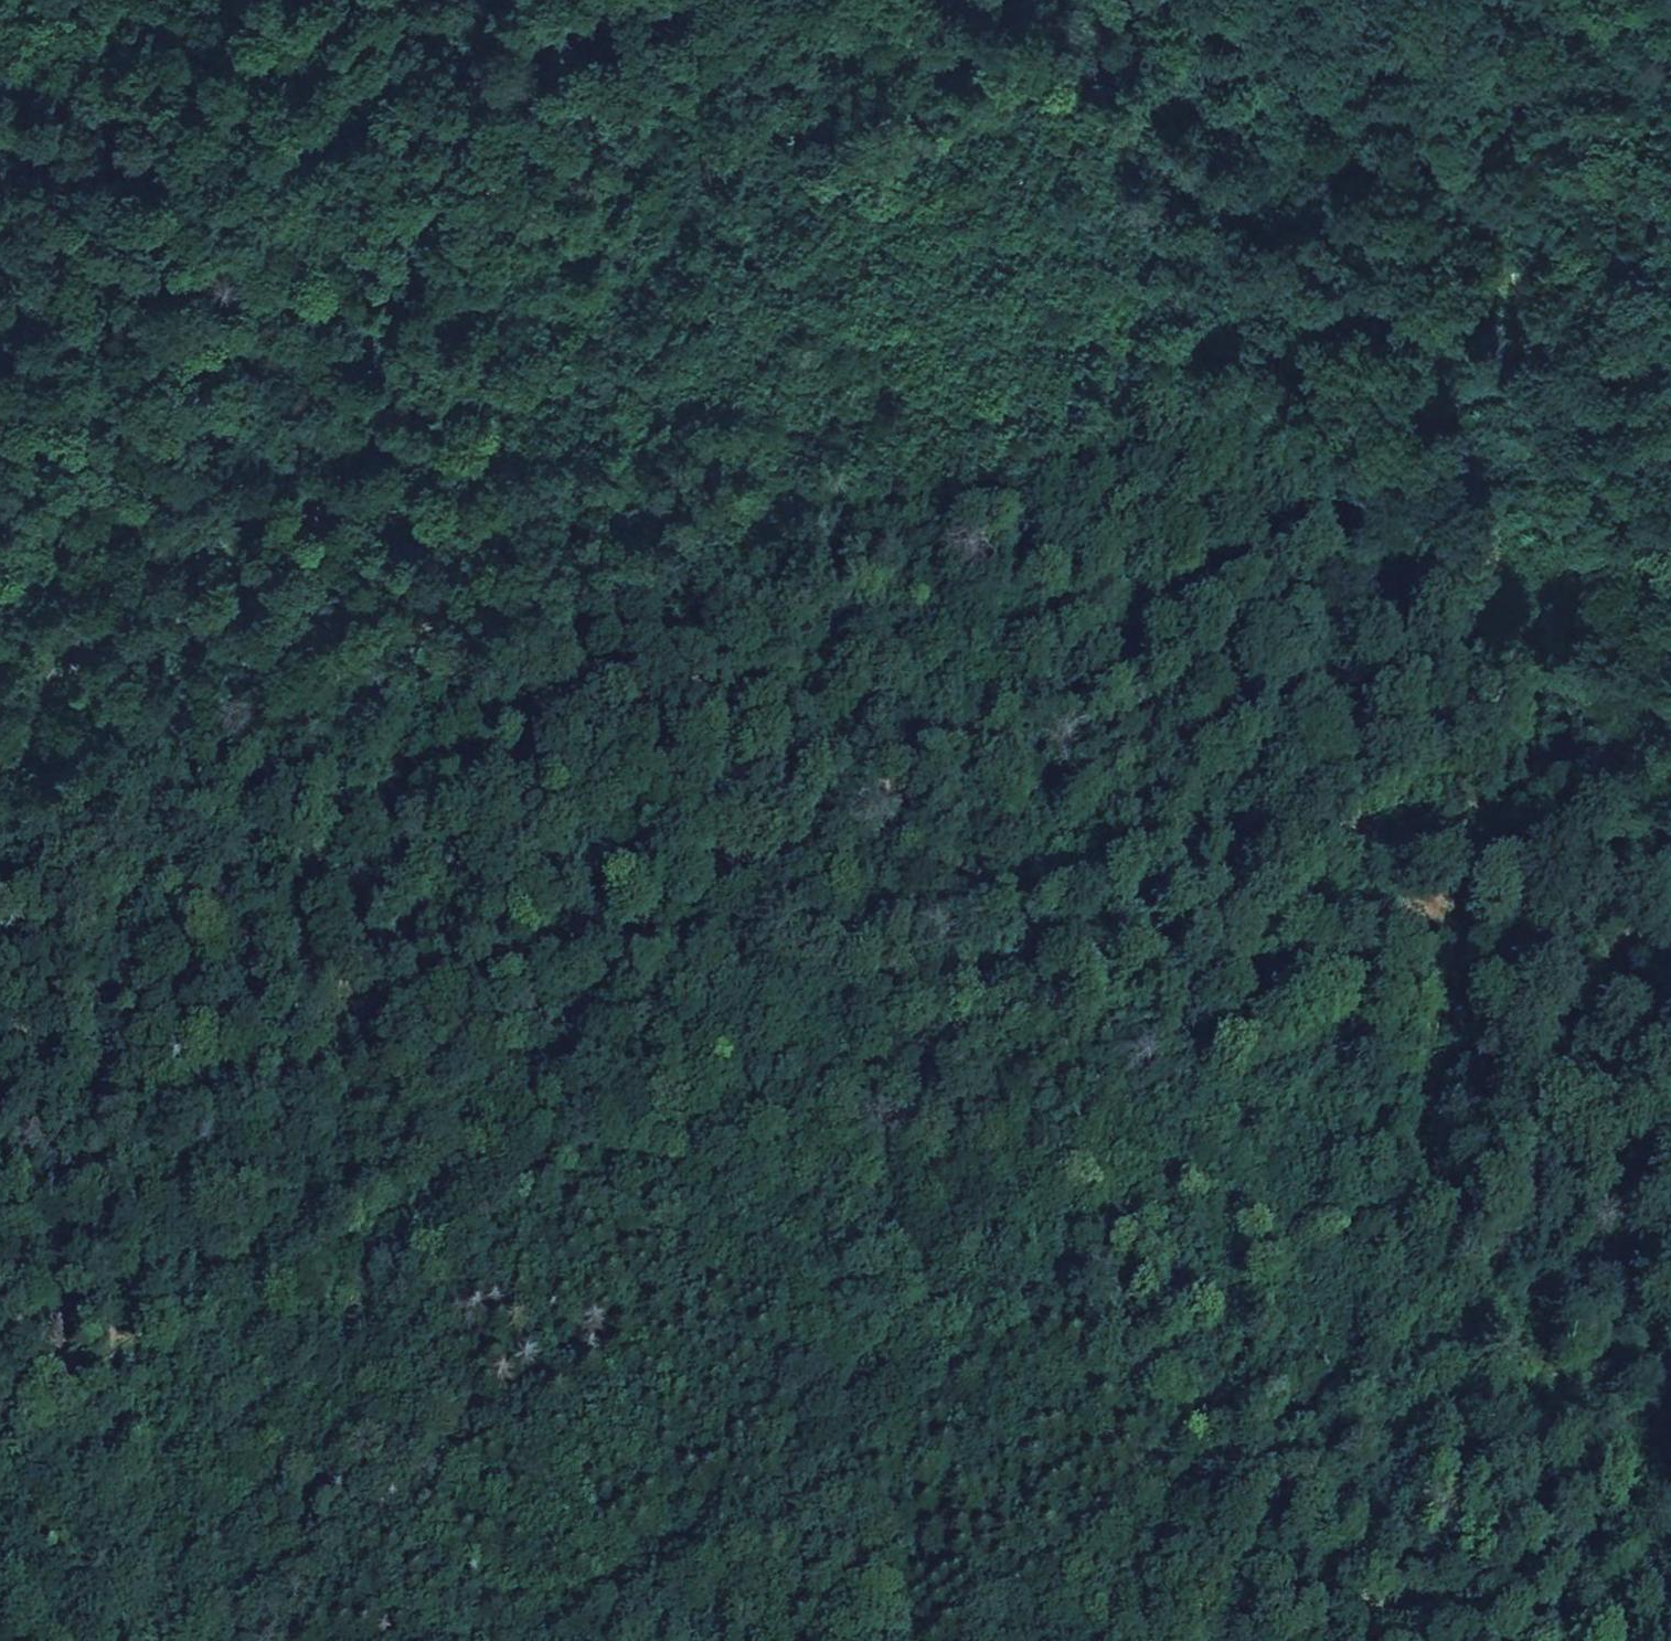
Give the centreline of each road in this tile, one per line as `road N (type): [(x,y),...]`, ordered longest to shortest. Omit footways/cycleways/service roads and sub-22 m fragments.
road 1 (track): [(1670,828),(1475,929),(1432,1126),(1512,1346),(1582,1439),(1670,1522)]
road 2 (track): [(1558,444),(1523,61),(1537,0)]
road 3 (track): [(1670,803),(1623,698),(1558,444)]

